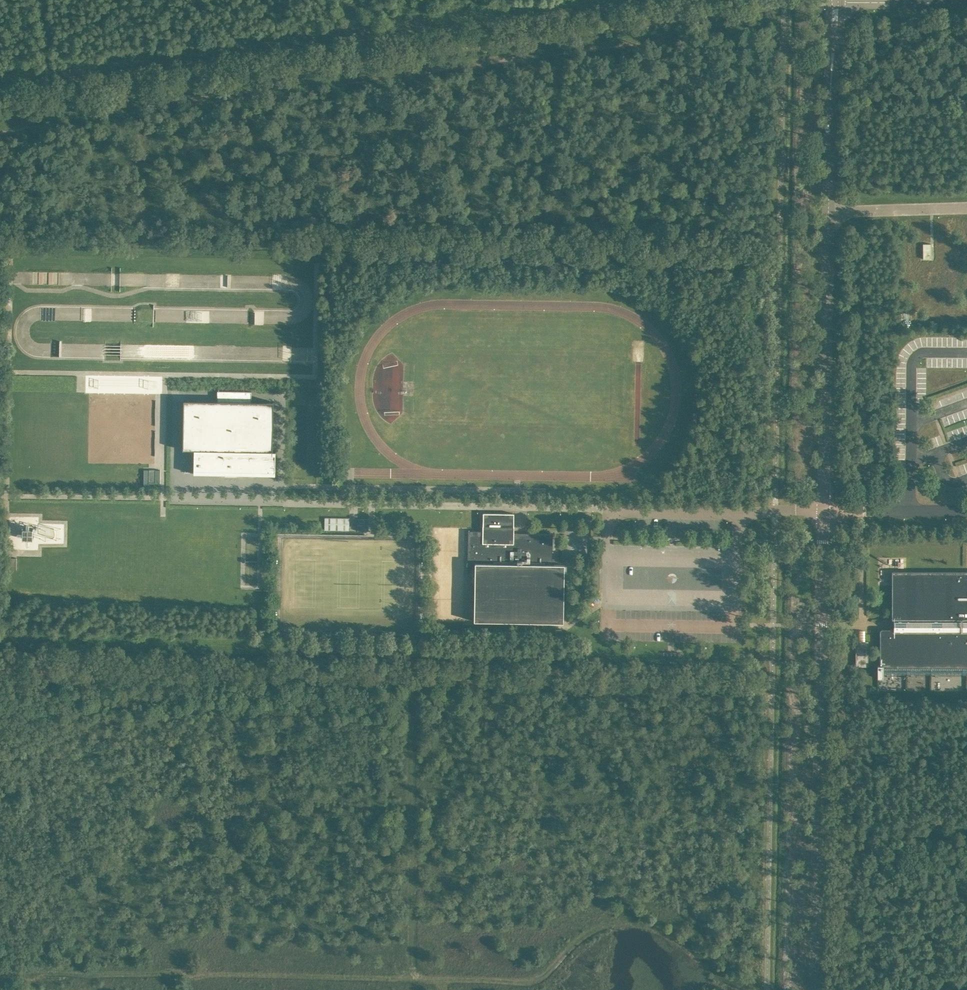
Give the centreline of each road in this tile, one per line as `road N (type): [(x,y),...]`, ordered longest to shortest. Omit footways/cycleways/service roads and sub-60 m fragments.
road 1 (unclassified): [(823,510),(833,2)]
road 2 (unclassified): [(816,989),(823,510)]
road 3 (unclassified): [(599,508),(823,510)]
road 4 (unclassified): [(966,3),(833,2)]

